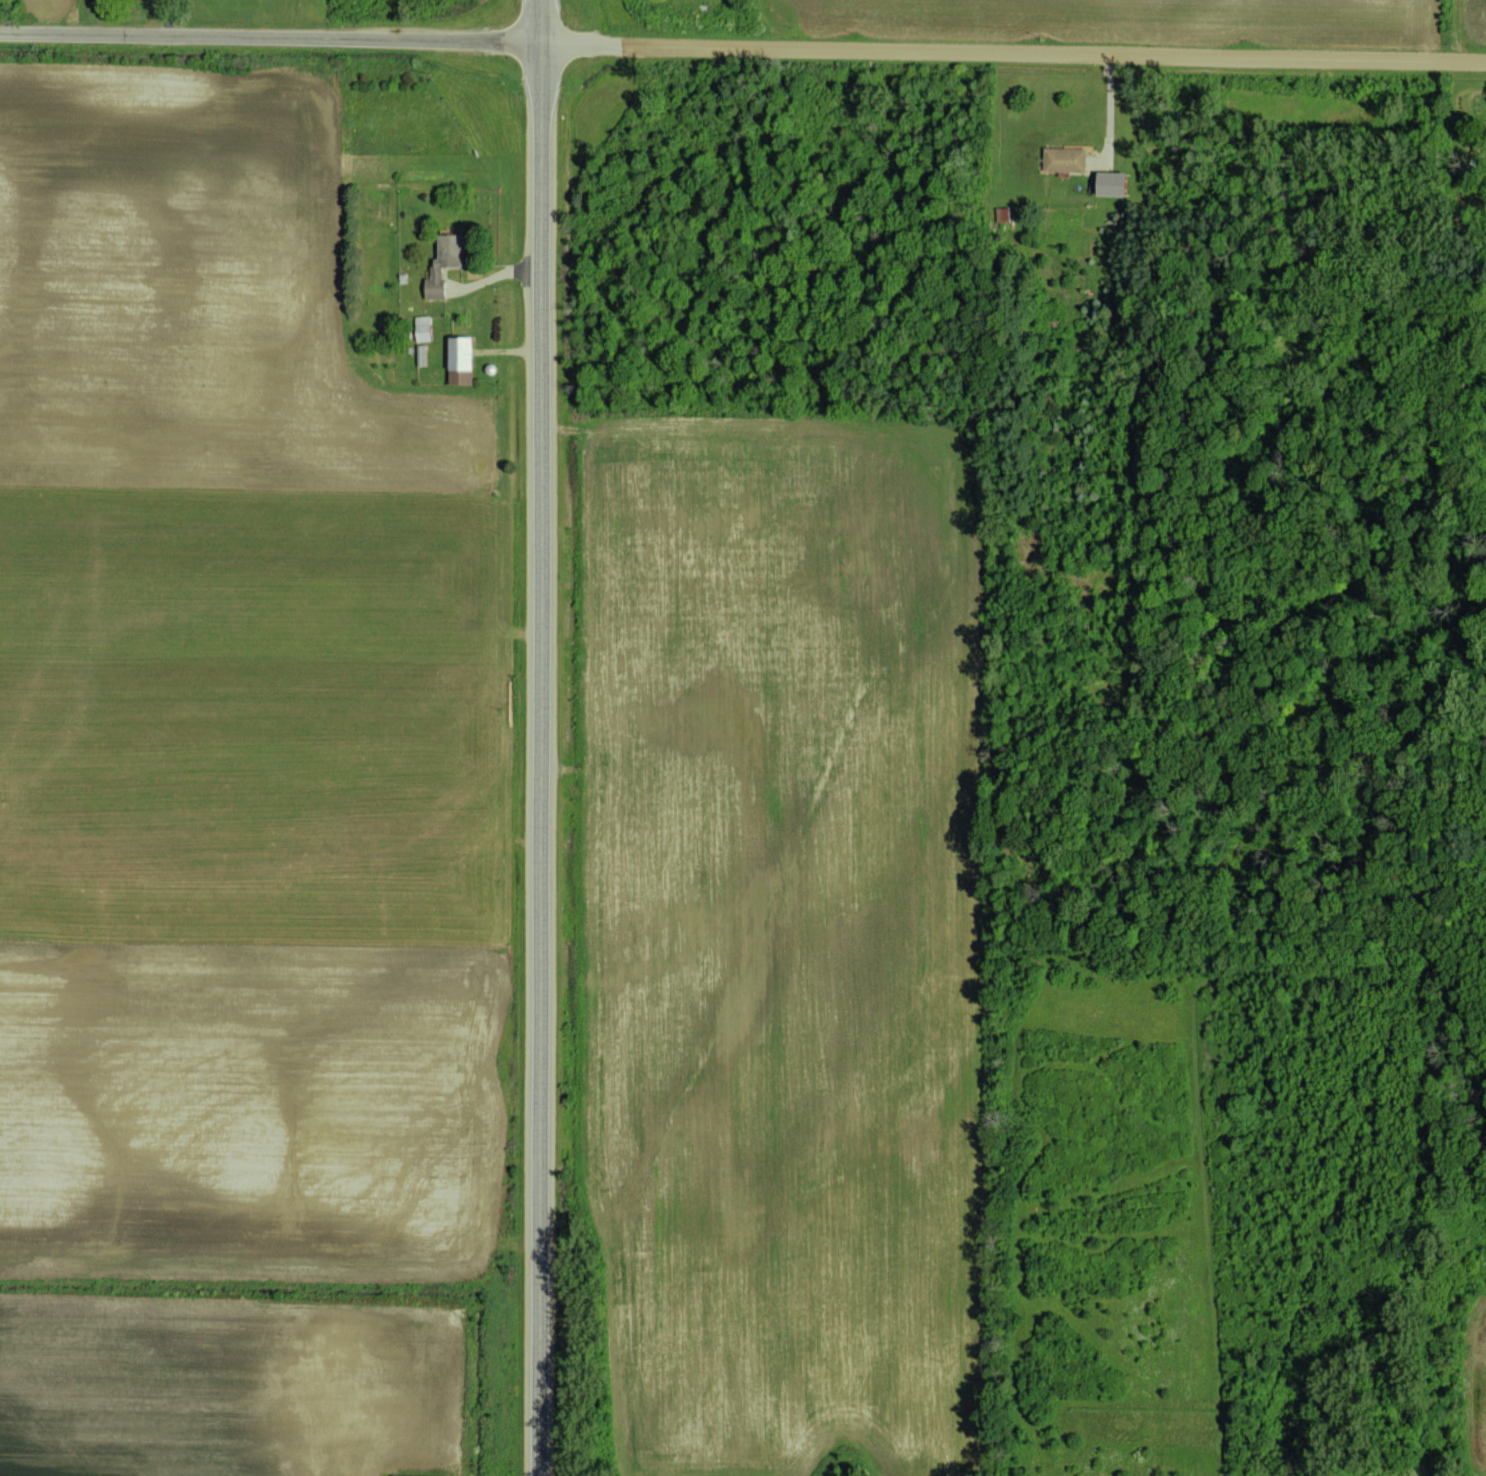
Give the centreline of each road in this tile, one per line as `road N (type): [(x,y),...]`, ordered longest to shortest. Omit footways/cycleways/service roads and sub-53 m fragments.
road 1 (secondary): [(539,1475),(538,0)]
road 2 (residential): [(1485,59),(538,41)]
road 3 (tertiary): [(538,41),(0,31)]

